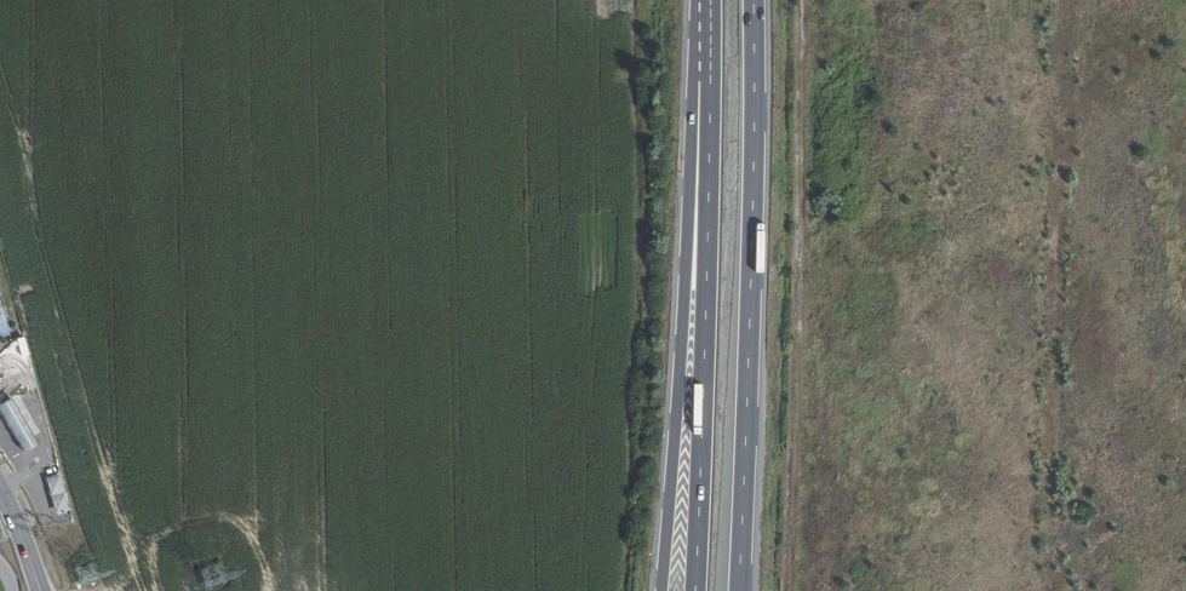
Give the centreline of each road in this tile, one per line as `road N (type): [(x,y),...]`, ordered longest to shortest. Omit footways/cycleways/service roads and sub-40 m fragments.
road 1 (motorway): [(738,590),(753,0)]
road 2 (track): [(801,0),(788,590)]
road 3 (motorway): [(706,77),(662,590)]
road 4 (motorway): [(706,77),(695,590)]

